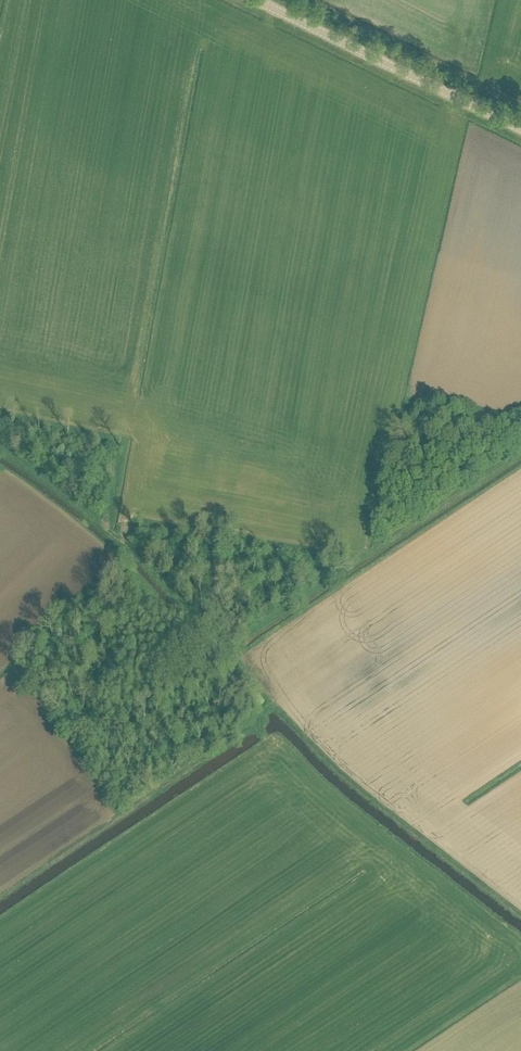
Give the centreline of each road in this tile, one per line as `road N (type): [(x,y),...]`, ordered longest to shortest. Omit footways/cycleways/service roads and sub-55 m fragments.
road 1 (tertiary): [(520,127),(259,0)]

